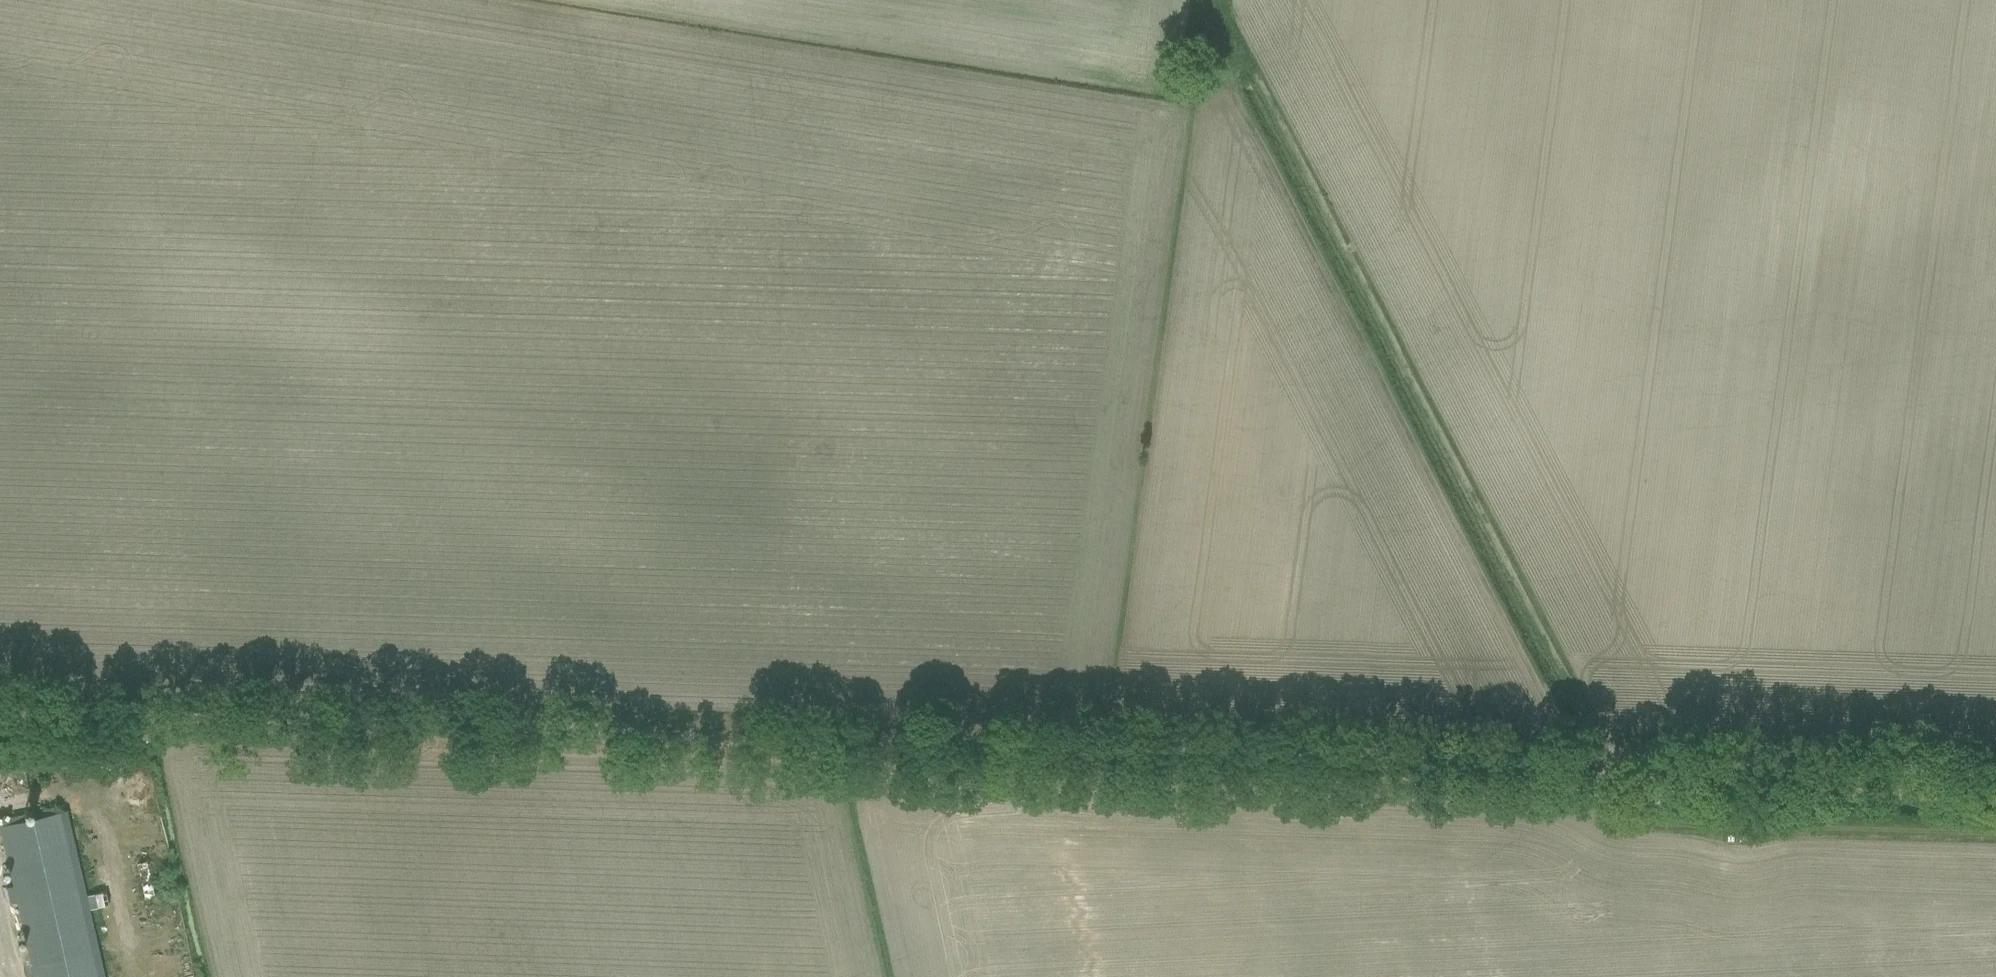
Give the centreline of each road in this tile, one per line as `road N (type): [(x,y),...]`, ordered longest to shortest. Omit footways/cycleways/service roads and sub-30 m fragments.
road 1 (track): [(1995,779),(0,717)]

